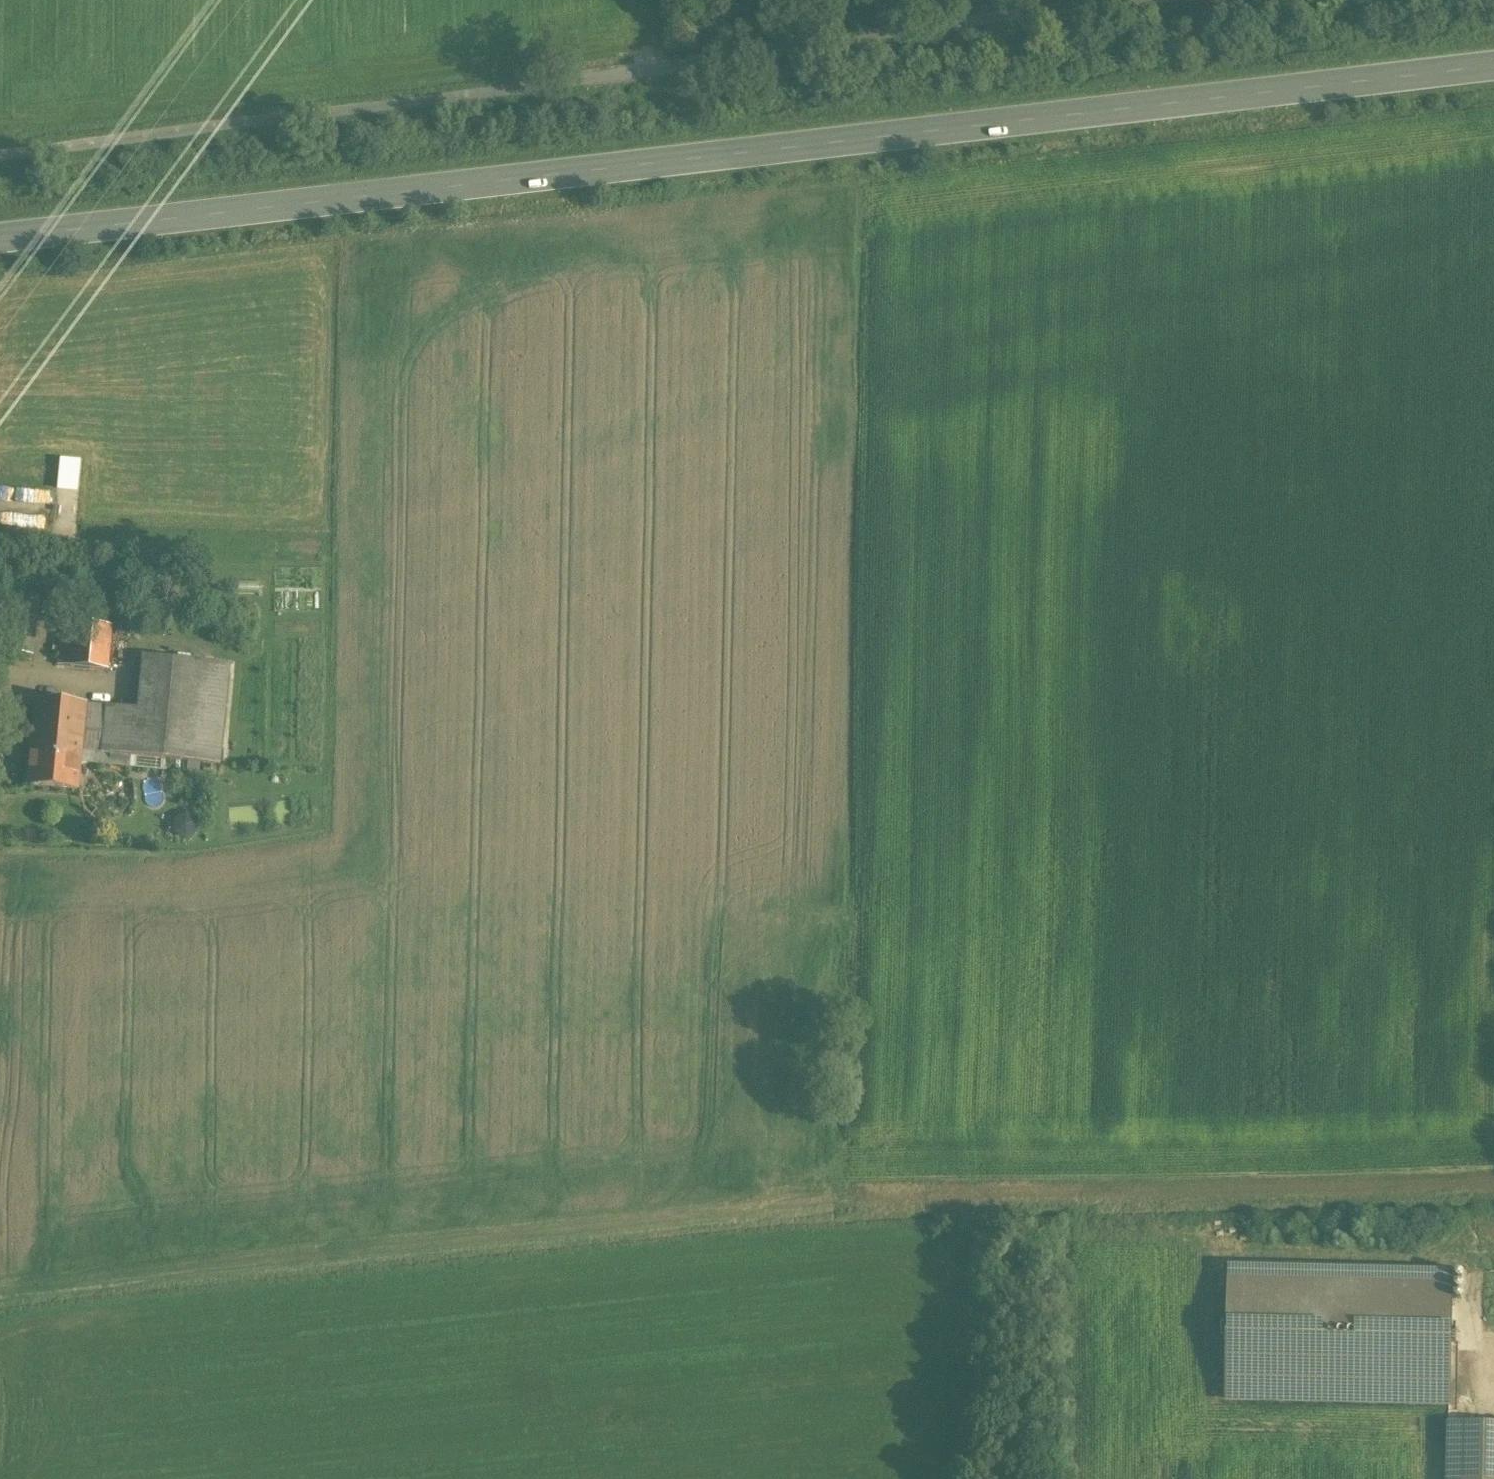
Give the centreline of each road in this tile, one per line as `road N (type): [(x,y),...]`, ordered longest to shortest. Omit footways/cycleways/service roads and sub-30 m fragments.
road 1 (primary): [(1493,66),(0,238)]
road 2 (track): [(1129,0),(898,22),(673,71),(0,160)]

